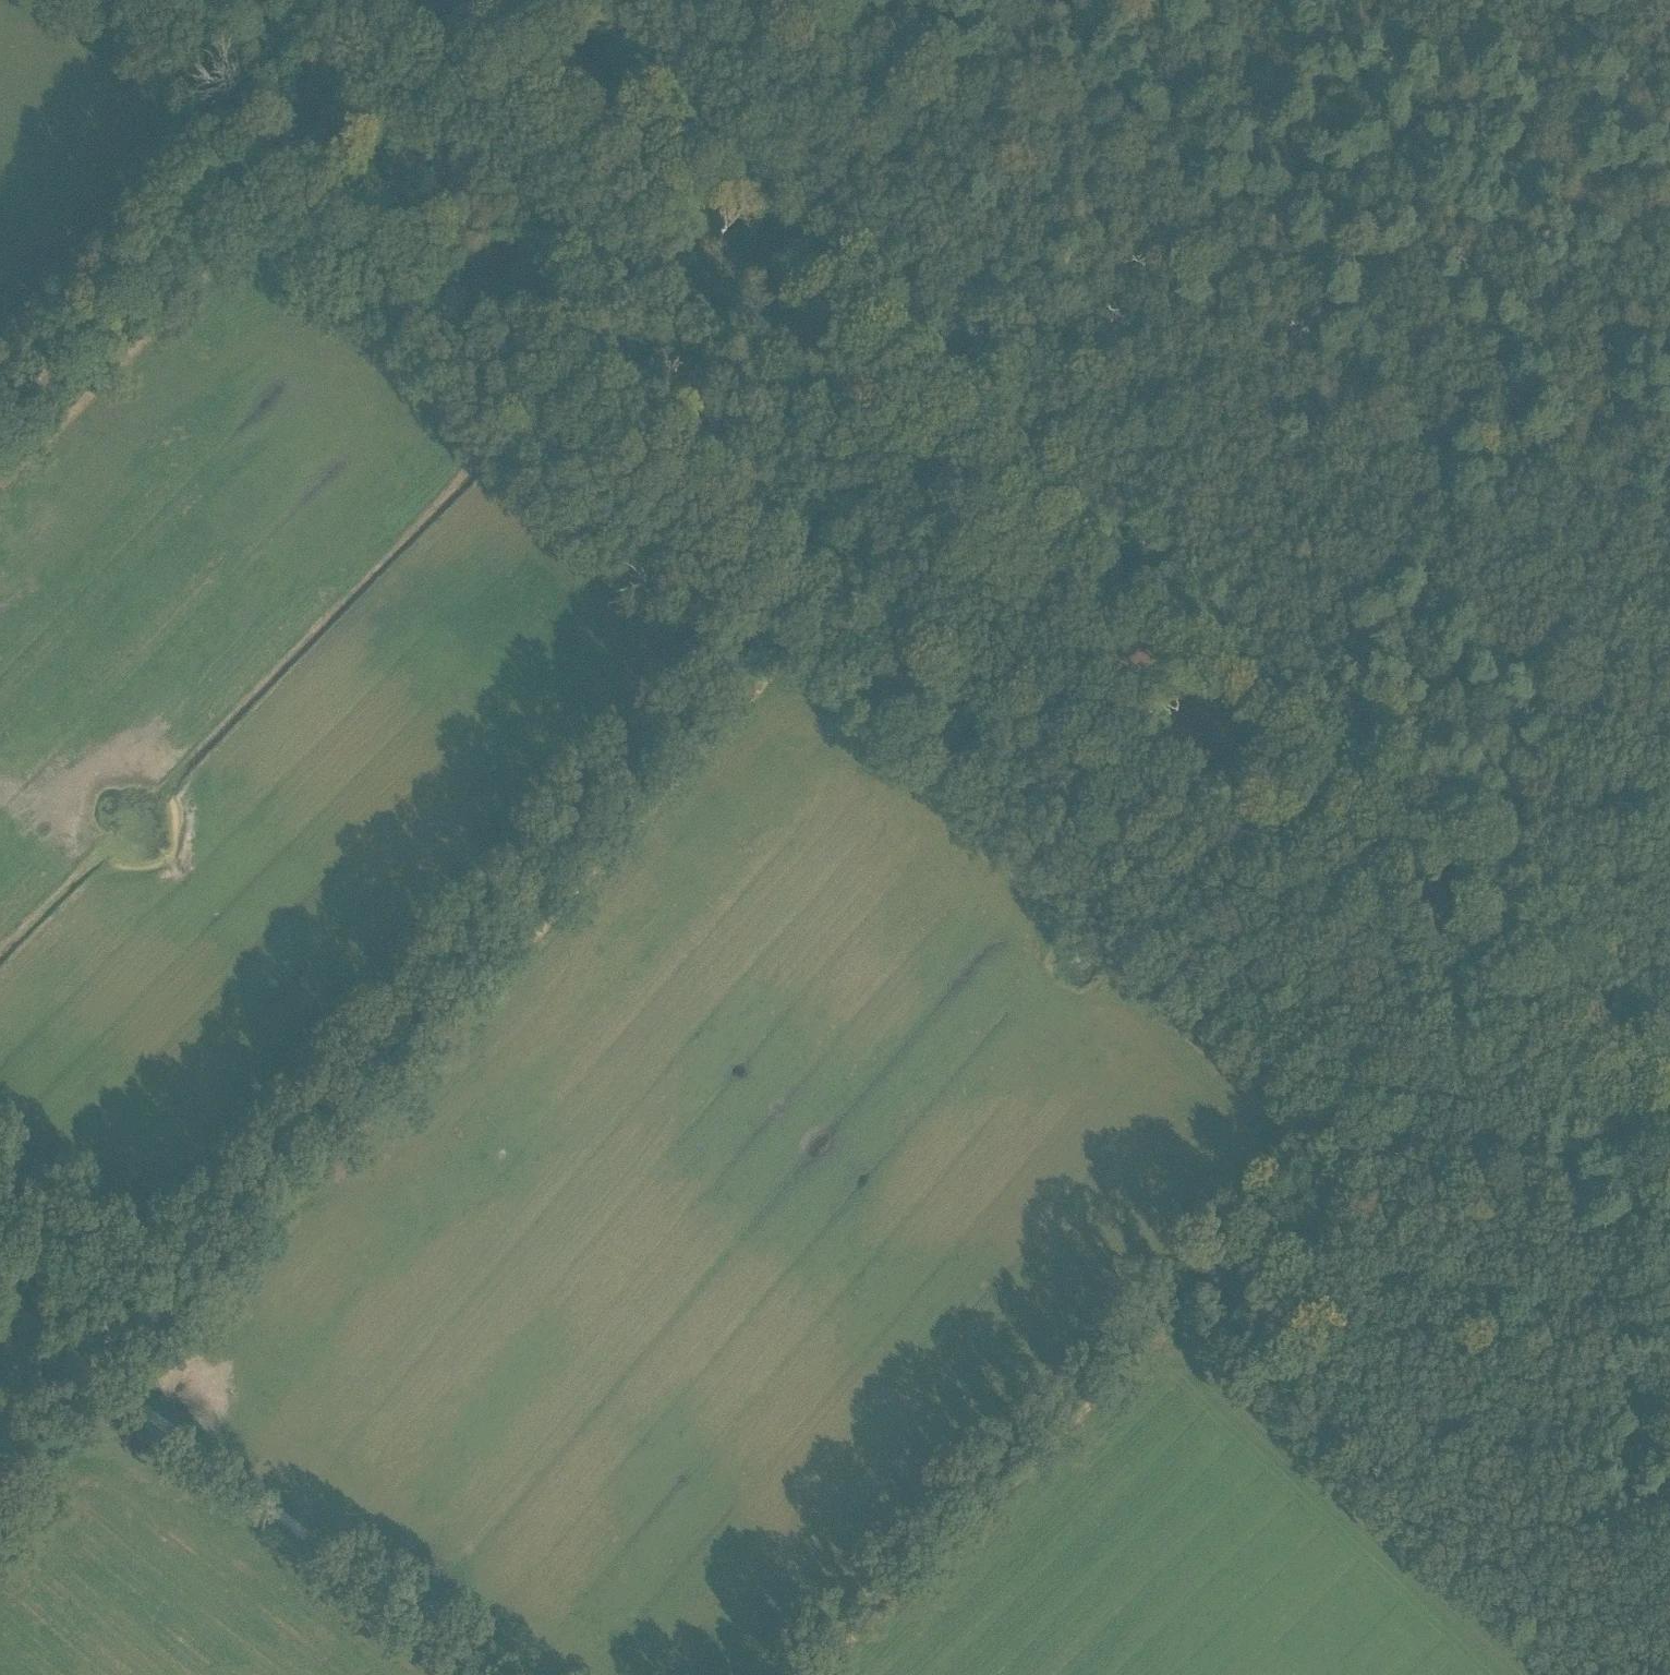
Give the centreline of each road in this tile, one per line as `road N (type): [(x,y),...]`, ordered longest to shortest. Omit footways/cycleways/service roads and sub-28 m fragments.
road 1 (track): [(1669,1179),(450,0)]
road 2 (track): [(795,1674),(1336,1136)]
road 3 (track): [(484,1674),(0,1297)]

